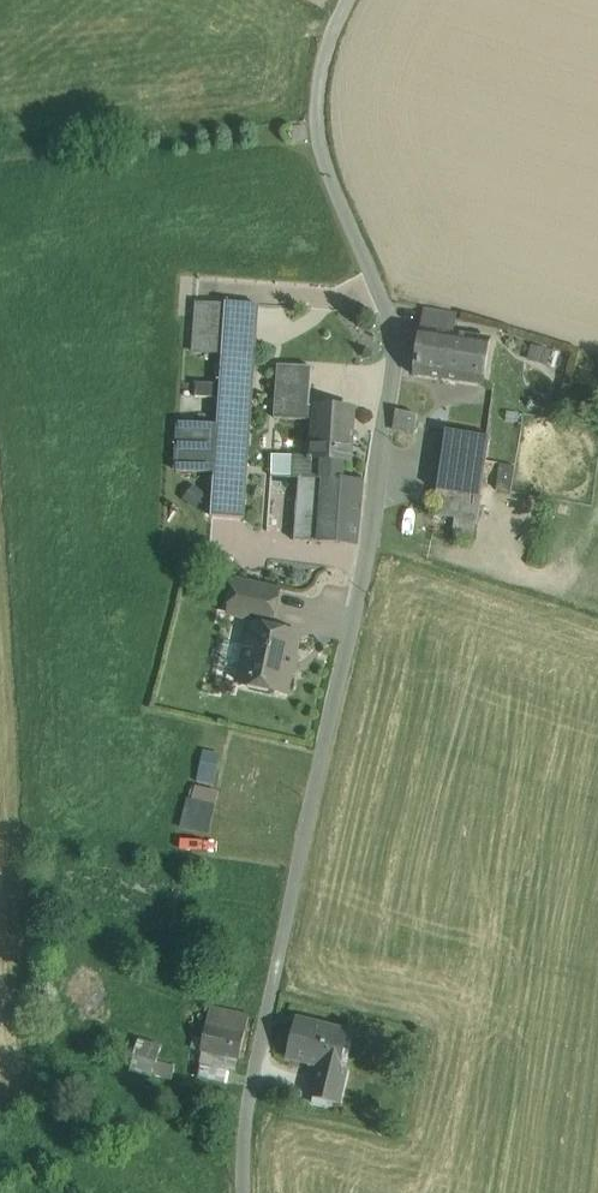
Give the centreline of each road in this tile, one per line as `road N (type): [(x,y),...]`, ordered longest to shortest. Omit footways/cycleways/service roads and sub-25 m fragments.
road 1 (residential): [(350,0),(321,91),(322,142),(397,352),(364,580),(251,1076),(249,1192)]

